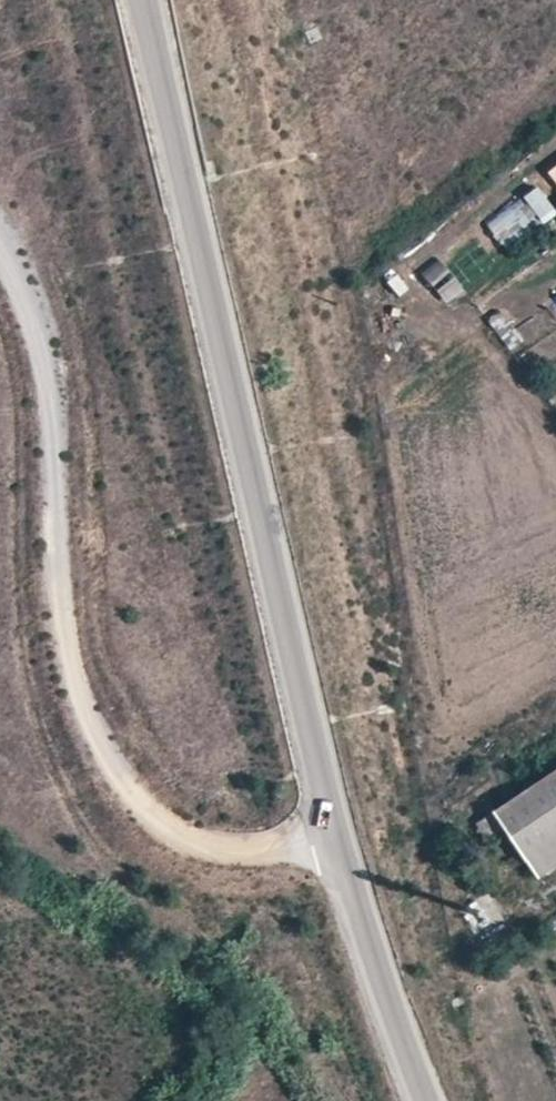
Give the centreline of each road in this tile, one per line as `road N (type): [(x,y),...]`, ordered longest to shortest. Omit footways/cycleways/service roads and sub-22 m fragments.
road 1 (tertiary): [(333,852),(139,0)]
road 2 (unclassified): [(333,852),(192,846),(157,830),(117,779),(77,689),(53,597),(47,387),(0,262)]
road 3 (tertiary): [(421,1100),(333,852)]

